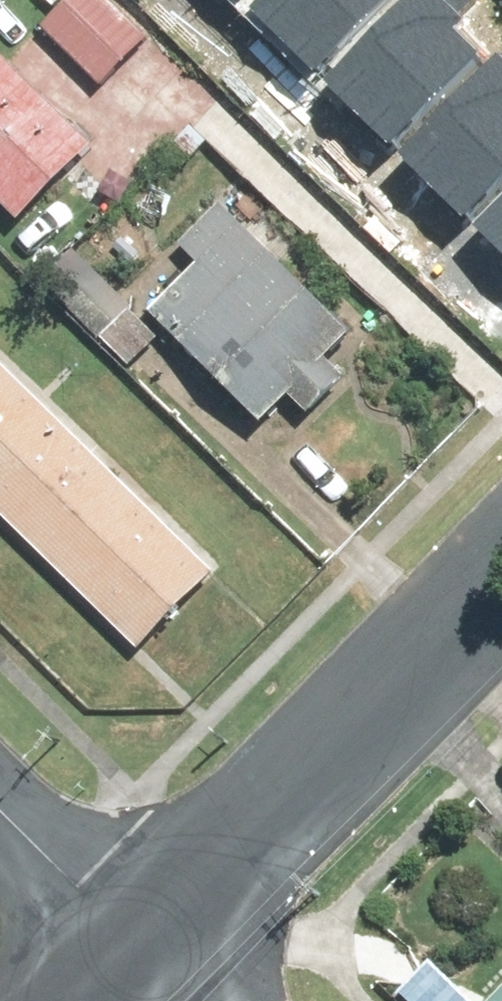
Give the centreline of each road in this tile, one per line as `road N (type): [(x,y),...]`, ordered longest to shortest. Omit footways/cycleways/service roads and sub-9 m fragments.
road 1 (residential): [(501,577),(138,948)]
road 2 (residential): [(0,810),(138,948)]

